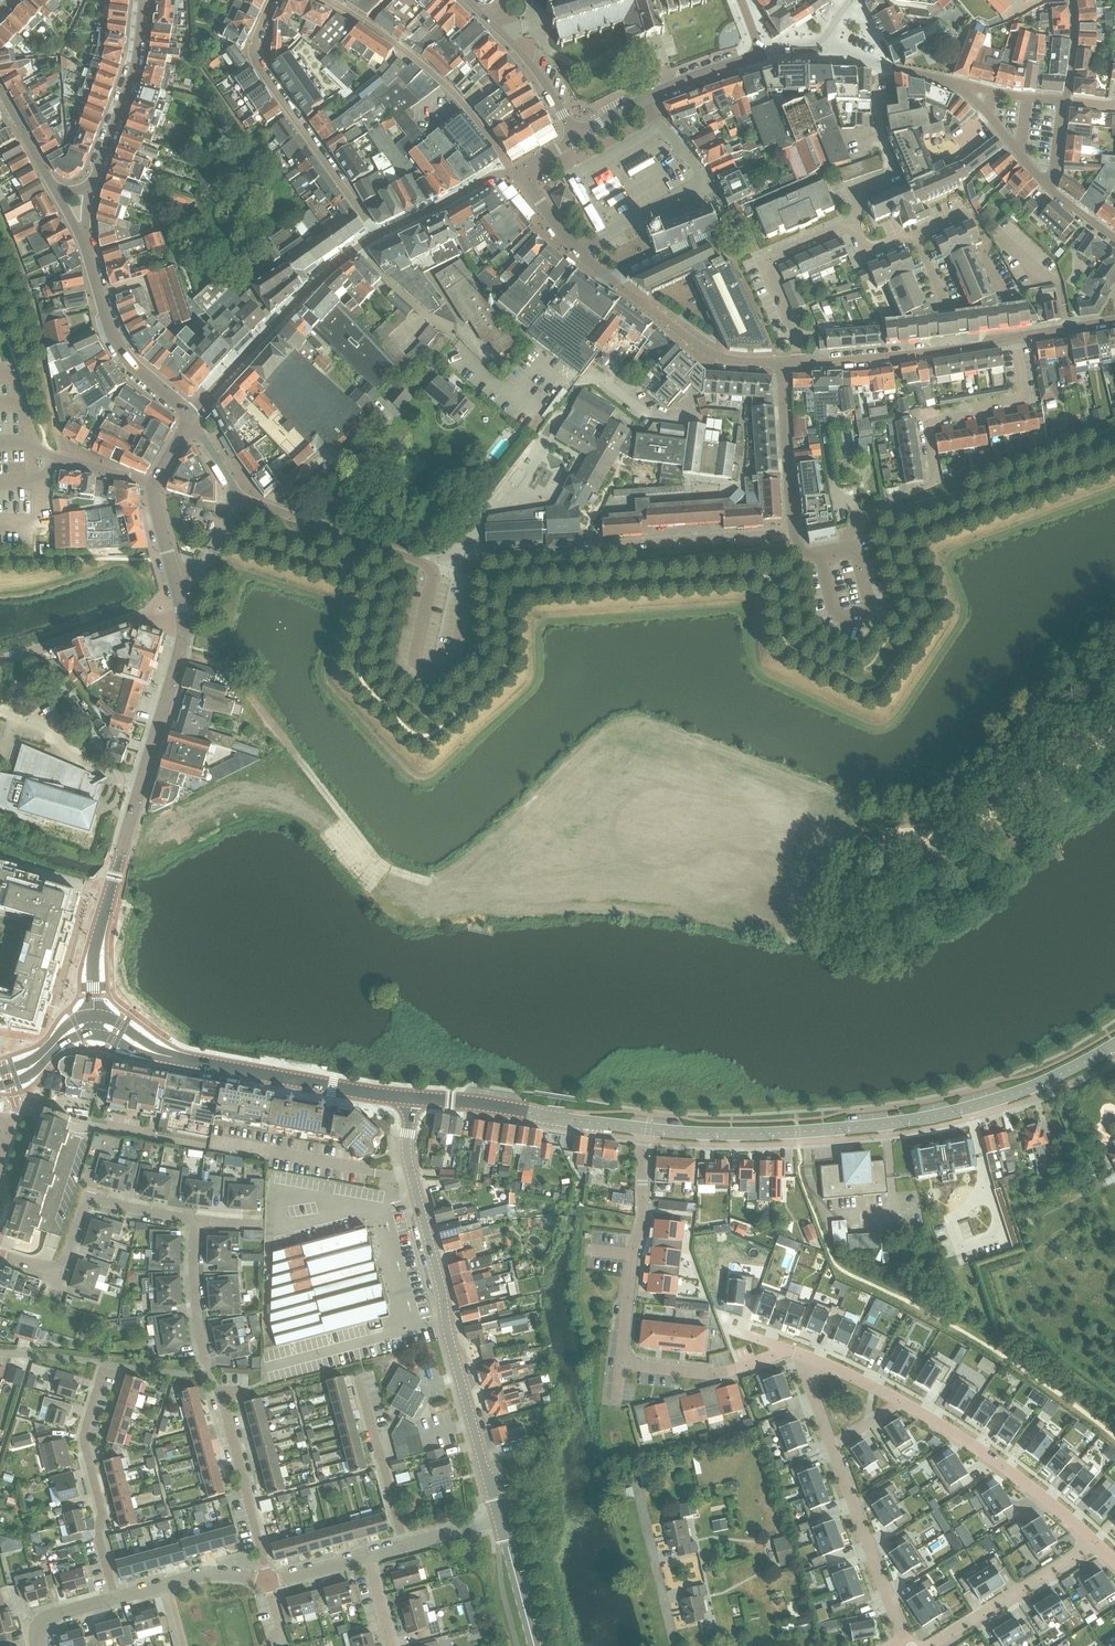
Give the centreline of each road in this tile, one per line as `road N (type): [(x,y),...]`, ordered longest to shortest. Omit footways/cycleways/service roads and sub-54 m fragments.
road 1 (tertiary): [(648,1129),(798,1132),(922,1119),(1036,1085),(1114,1045)]
road 2 (tertiary): [(502,1519),(407,1149),(415,1098)]
road 3 (residential): [(800,532),(828,561),(858,551),(857,526),(868,514),(935,484),(928,425),(1027,397),(1020,335)]
road 4 (track): [(181,655),(230,669),(380,863),(429,882)]
road 5 (residential): [(780,362),(707,352),(582,257),(523,172)]
road 6 (tertiary): [(415,1098),(171,1057),(95,1022)]
road 7 (residential): [(119,866),(183,648),(178,584)]
road 8 (track): [(865,828),(919,837),(951,830),(1114,732)]
road 9 (residential): [(276,0),(257,61),(378,235)]
road 10 (residential): [(193,416),(316,283),(378,235)]
road 11 (residential): [(87,203),(92,254),(117,337),(133,367),(193,416)]
road 12 (residential): [(622,1364),(648,1129)]
road 13 (residential): [(1090,1539),(1004,1467),(900,1401)]
road 14 (tertiary): [(415,1098),(648,1129)]
road 15 (residential): [(116,1601),(84,1437),(109,1376)]
road 16 (residential): [(451,567),(234,497)]
road 17 (residential): [(368,25),(441,79),(523,172)]
road 18 (residential): [(87,203),(130,89),(145,0)]
road 19 (residential): [(905,1644),(830,1447)]
road 20 (residential): [(595,546),(800,532)]
road 21 (residential): [(800,363),(767,256),(854,222)]
road 22 (residential): [(577,137),(756,53)]
road 23 (residential): [(269,1583),(226,1394)]
road 24 (residential): [(930,1645),(1090,1539)]
road 25 (residential): [(193,1220),(94,1198),(62,1275)]
road 26 (residential): [(226,1394),(209,1374),(197,1316),(193,1220)]
road 27 (residential): [(409,1544),(359,1374)]
road 28 (residential): [(622,1364),(722,1375),(792,1349)]
road 29 (residential): [(800,532),(780,362)]
road 30 (unclassified): [(95,1022),(93,954),(119,866)]
road 31 (residential): [(378,235),(489,178),(523,172)]
road 32 (residential): [(954,350),(800,363)]
road 33 (residential): [(577,137),(538,74),(485,18)]
road 34 (residential): [(0,90),(55,186),(87,203)]
road 35 (residential): [(1054,193),(957,84)]
road 36 (residential): [(957,84),(828,44)]
road 37 (tertiary): [(535,1645),(502,1519)]
road 38 (residential): [(954,350),(916,235)]
road 39 (residential): [(900,1401),(792,1349)]

